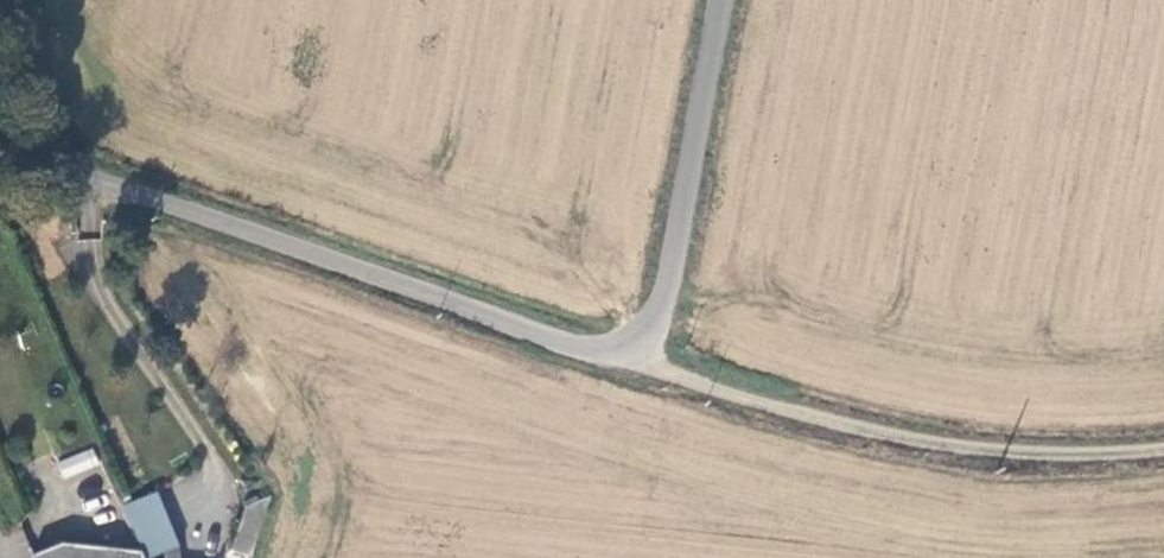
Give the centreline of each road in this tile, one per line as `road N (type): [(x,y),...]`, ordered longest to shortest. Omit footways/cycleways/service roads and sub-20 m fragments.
road 1 (unclassified): [(0,153),(624,363)]
road 2 (unclassified): [(624,363),(868,432),(1016,457),(1163,450)]
road 3 (unclassified): [(624,363),(655,327),(714,0)]

